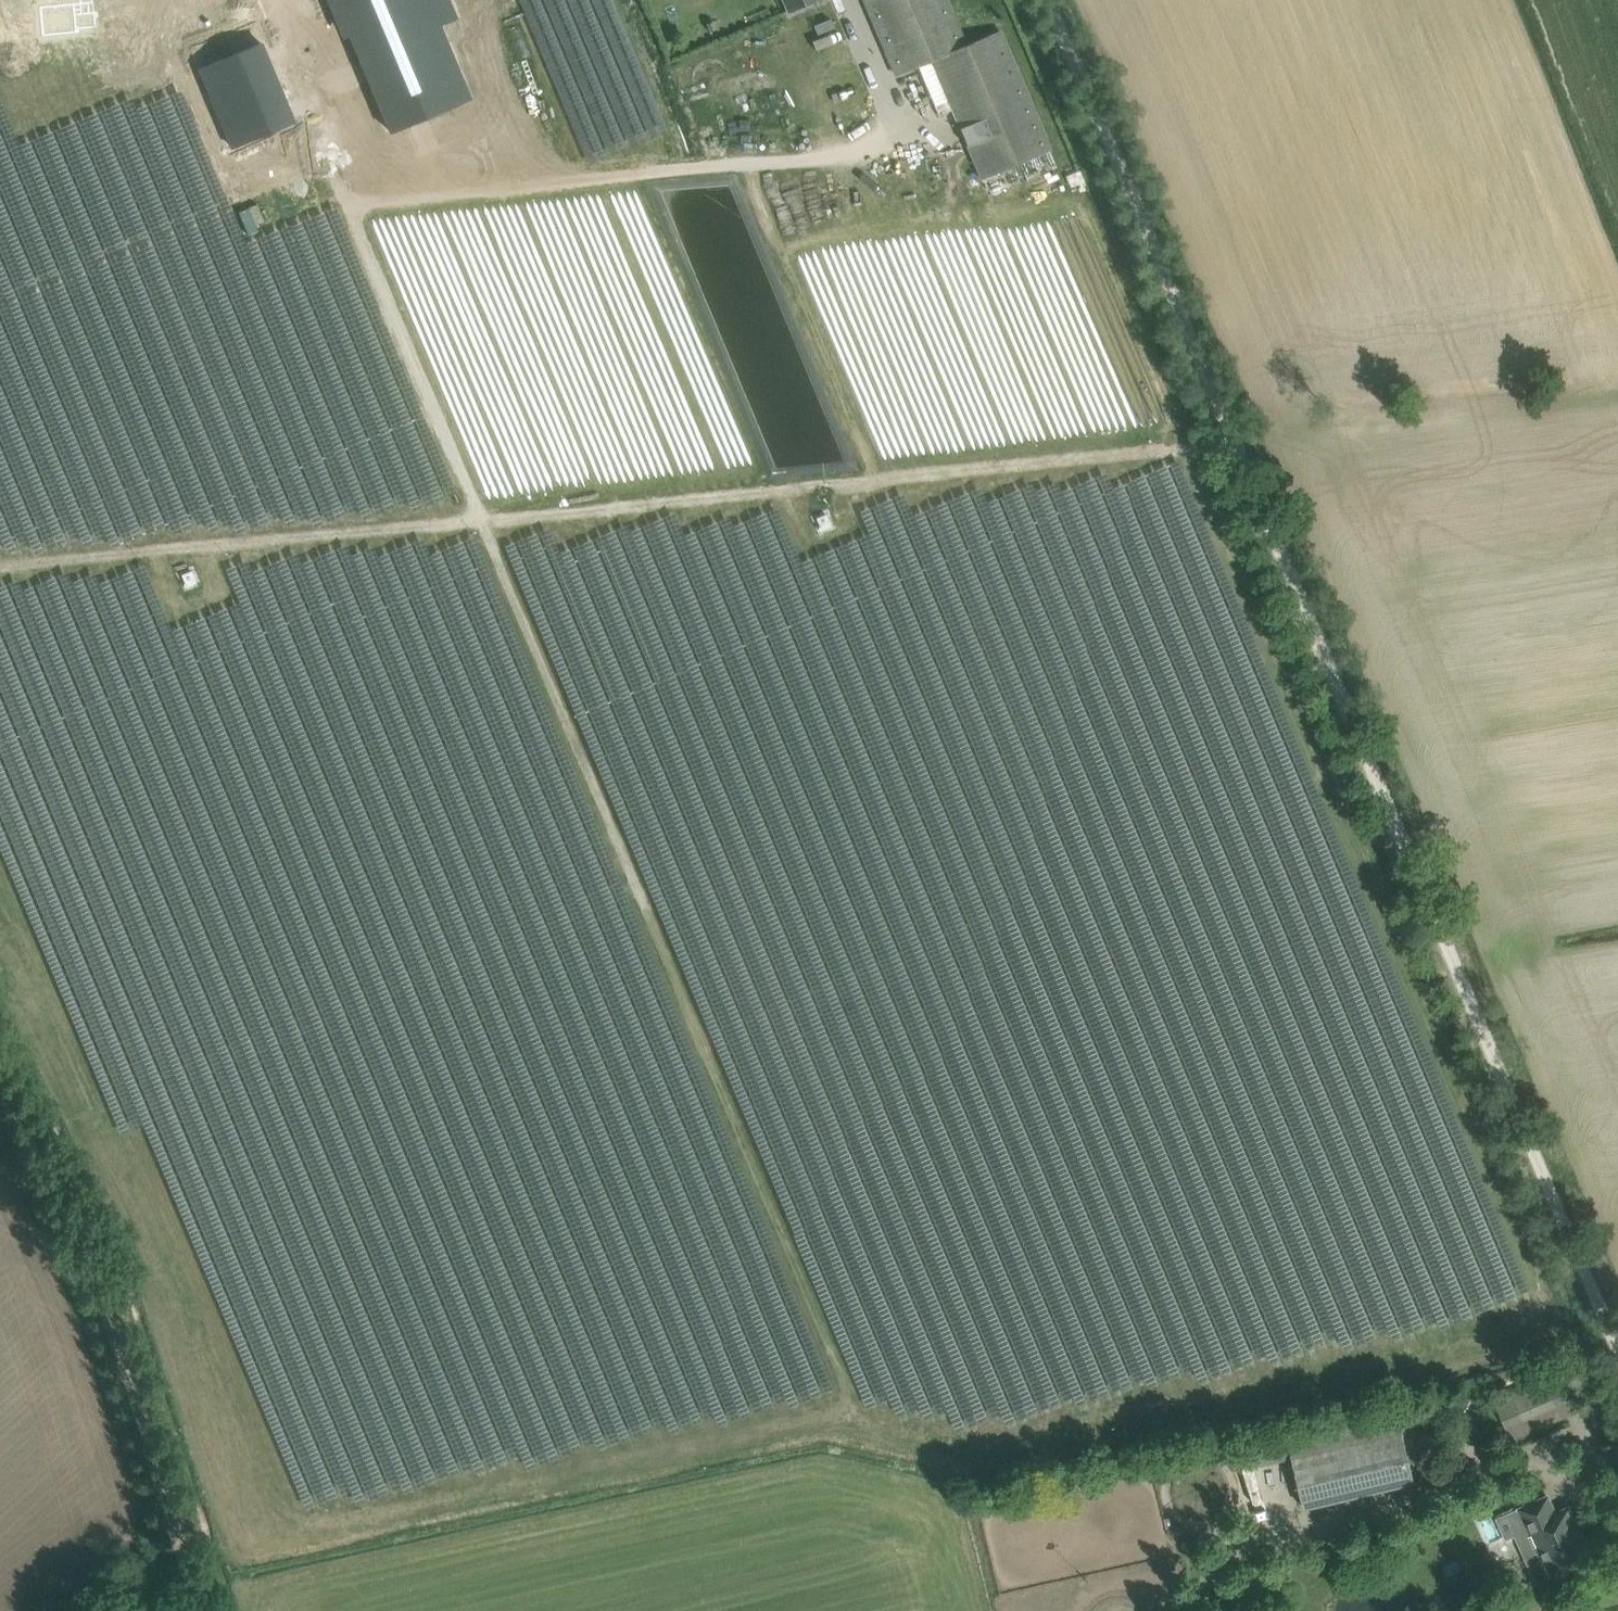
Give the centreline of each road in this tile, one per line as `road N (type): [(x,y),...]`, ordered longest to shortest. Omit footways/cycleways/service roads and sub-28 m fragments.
road 1 (track): [(1617,1345),(1045,0)]
road 2 (track): [(198,1610),(125,1351),(0,1084)]

